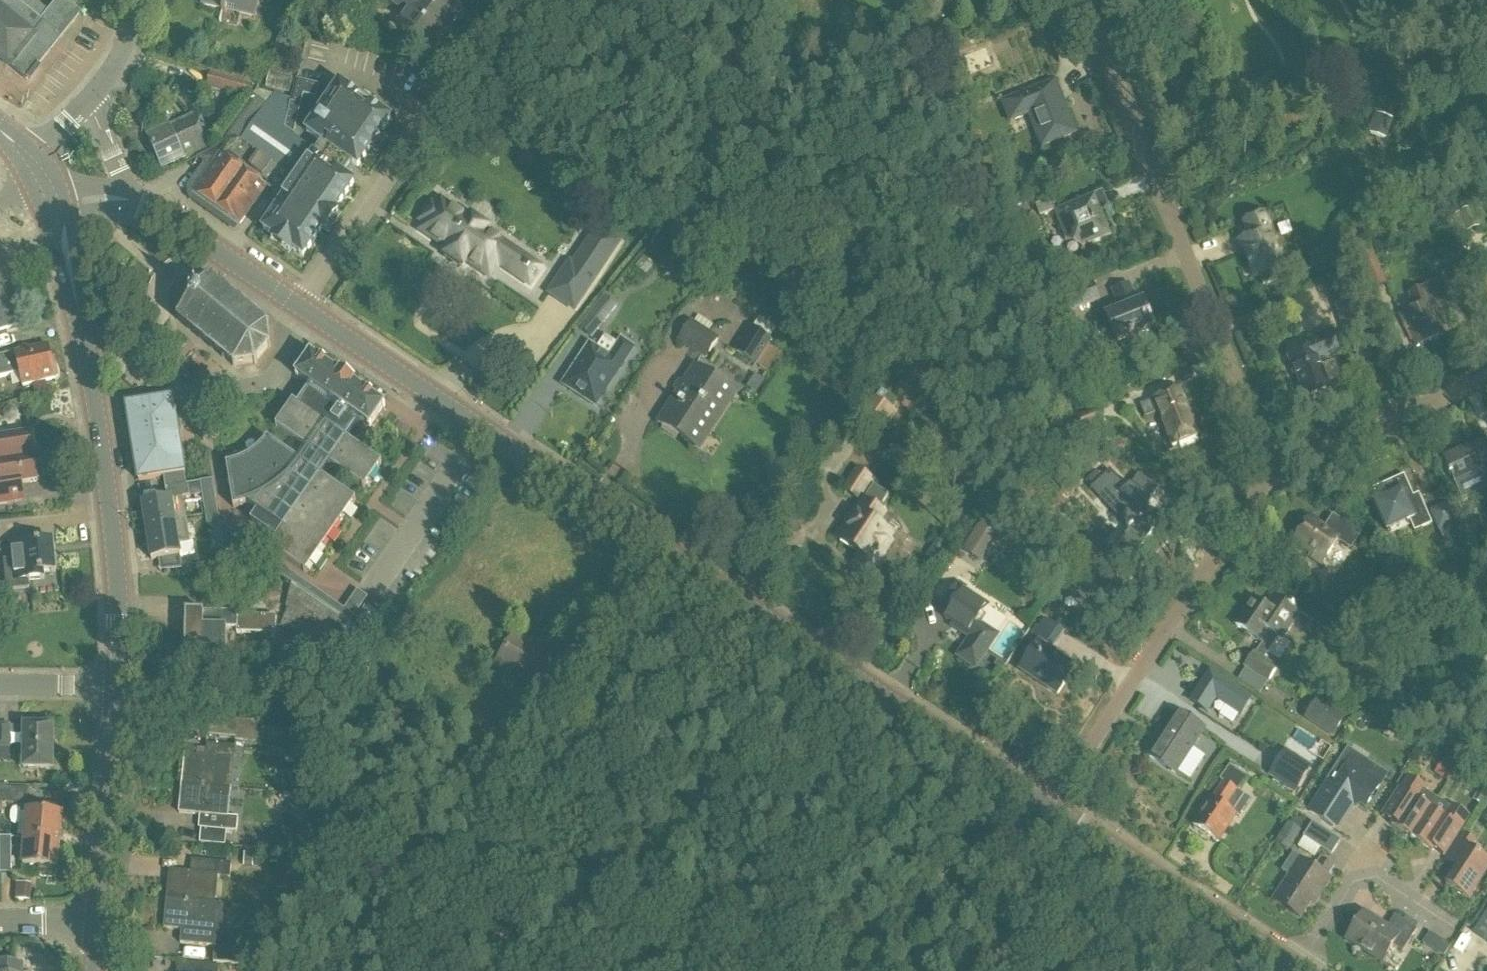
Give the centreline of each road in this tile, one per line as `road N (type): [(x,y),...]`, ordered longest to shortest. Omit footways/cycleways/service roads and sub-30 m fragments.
road 1 (secondary): [(1051,805),(887,706),(299,305)]
road 2 (residential): [(1273,471),(1083,0)]
road 3 (secondary): [(118,687),(118,572),(55,207)]
road 4 (residential): [(1051,805),(1273,471)]
road 5 (residential): [(299,305),(512,0)]
road 6 (secondary): [(1294,970),(1051,805)]
road 7 (secondary): [(99,924),(118,687)]
road 8 (residential): [(1273,471),(1486,377)]
road 9 (residential): [(1294,970),(1354,885),(1380,882),(1455,928)]
road 10 (secondary): [(299,305),(131,200)]

